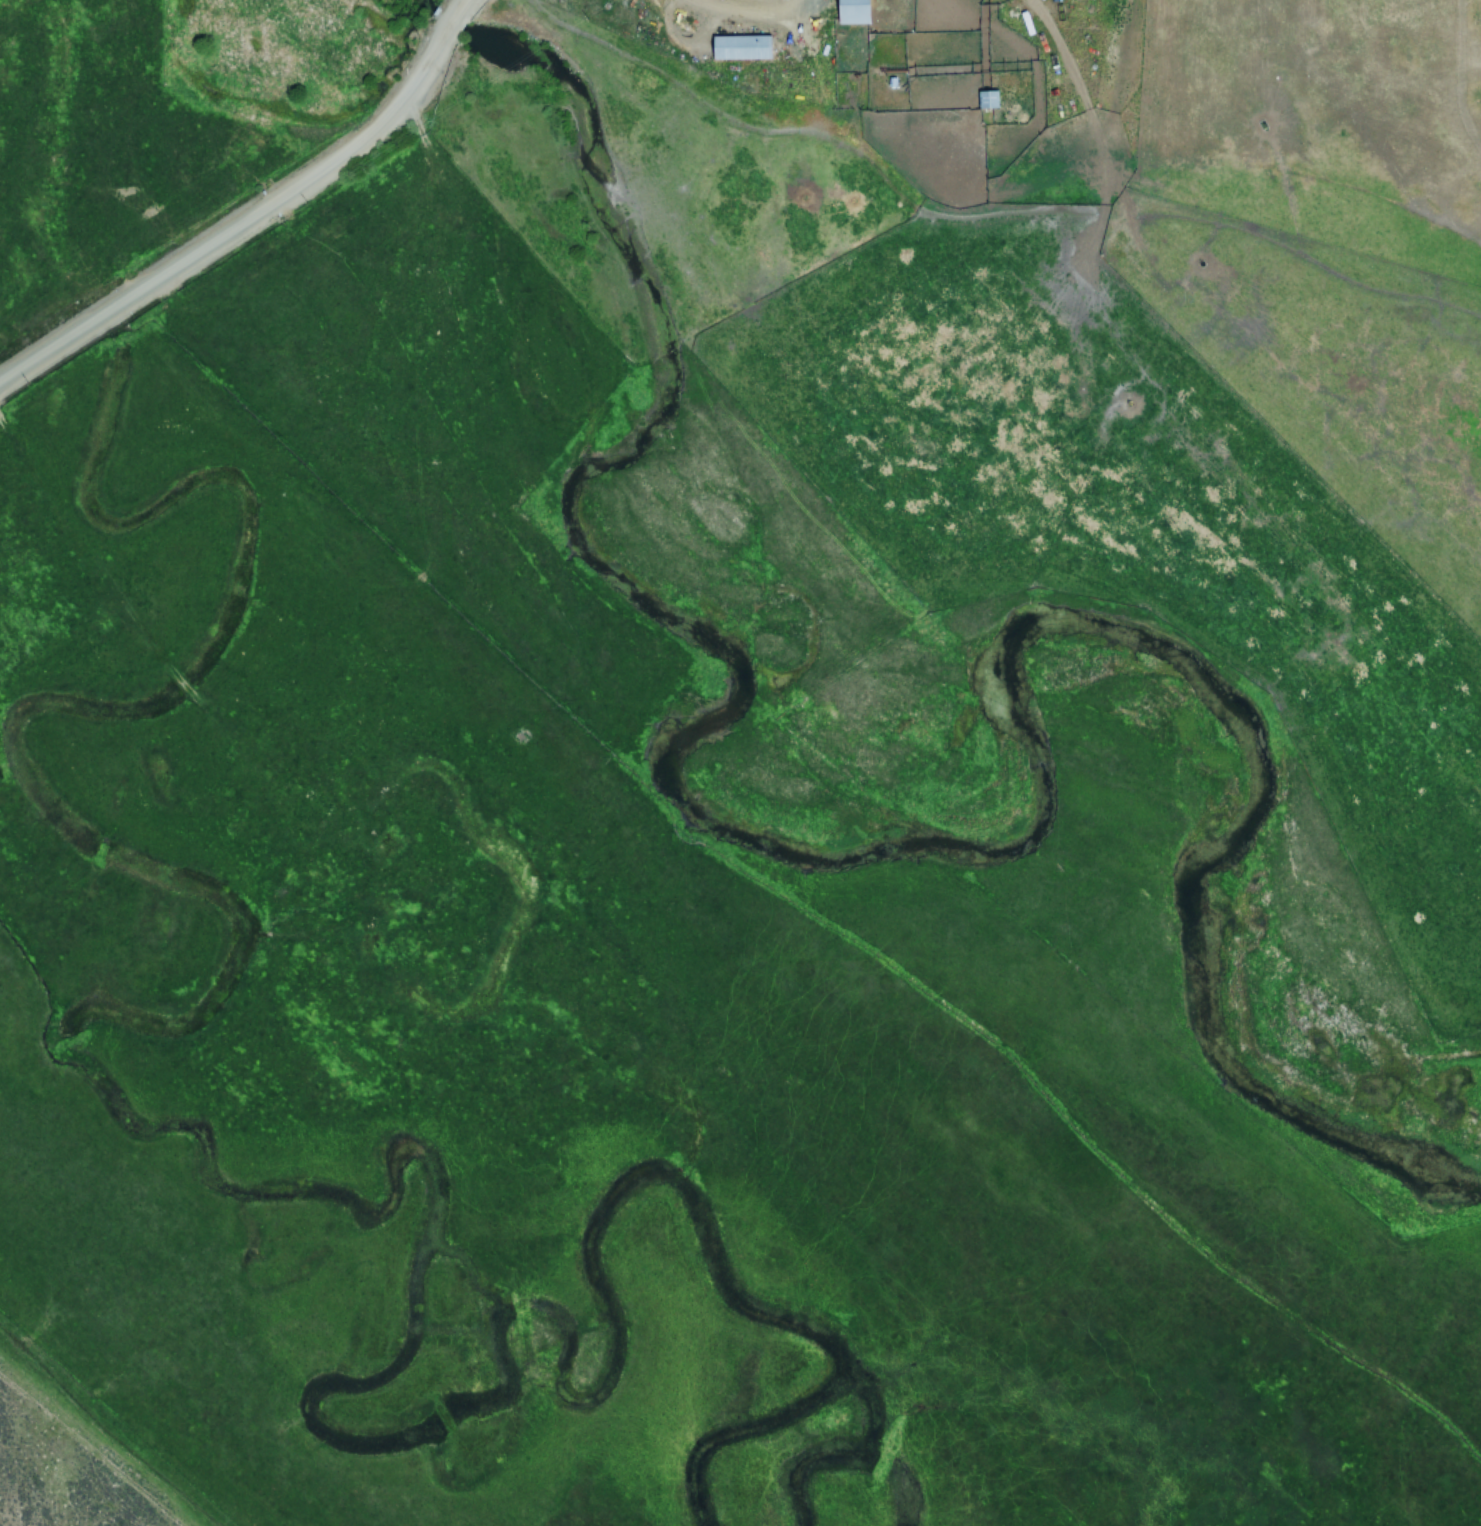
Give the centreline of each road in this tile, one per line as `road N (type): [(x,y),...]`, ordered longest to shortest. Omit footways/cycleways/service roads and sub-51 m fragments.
road 1 (residential): [(0,392),(403,126),(483,0)]

